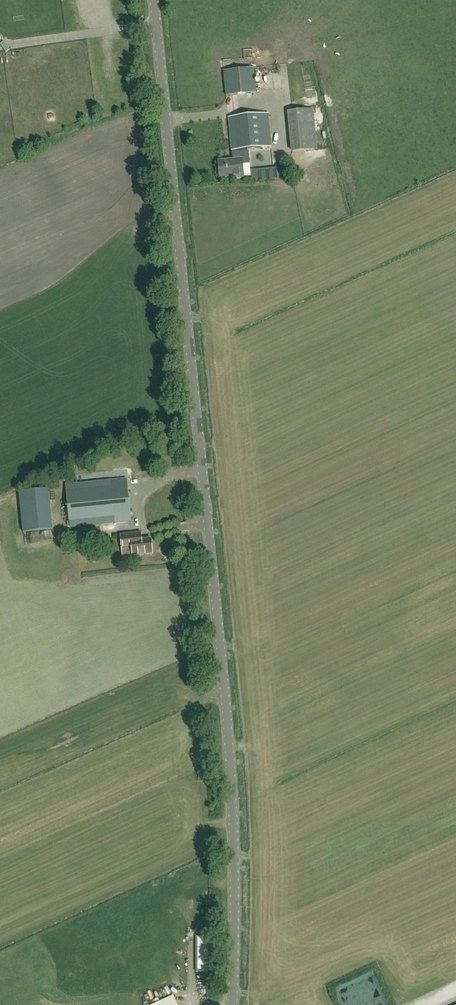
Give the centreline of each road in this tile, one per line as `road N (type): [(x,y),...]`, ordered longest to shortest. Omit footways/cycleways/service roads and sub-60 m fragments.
road 1 (unclassified): [(232,1004),(234,832),(224,683),(154,0)]

